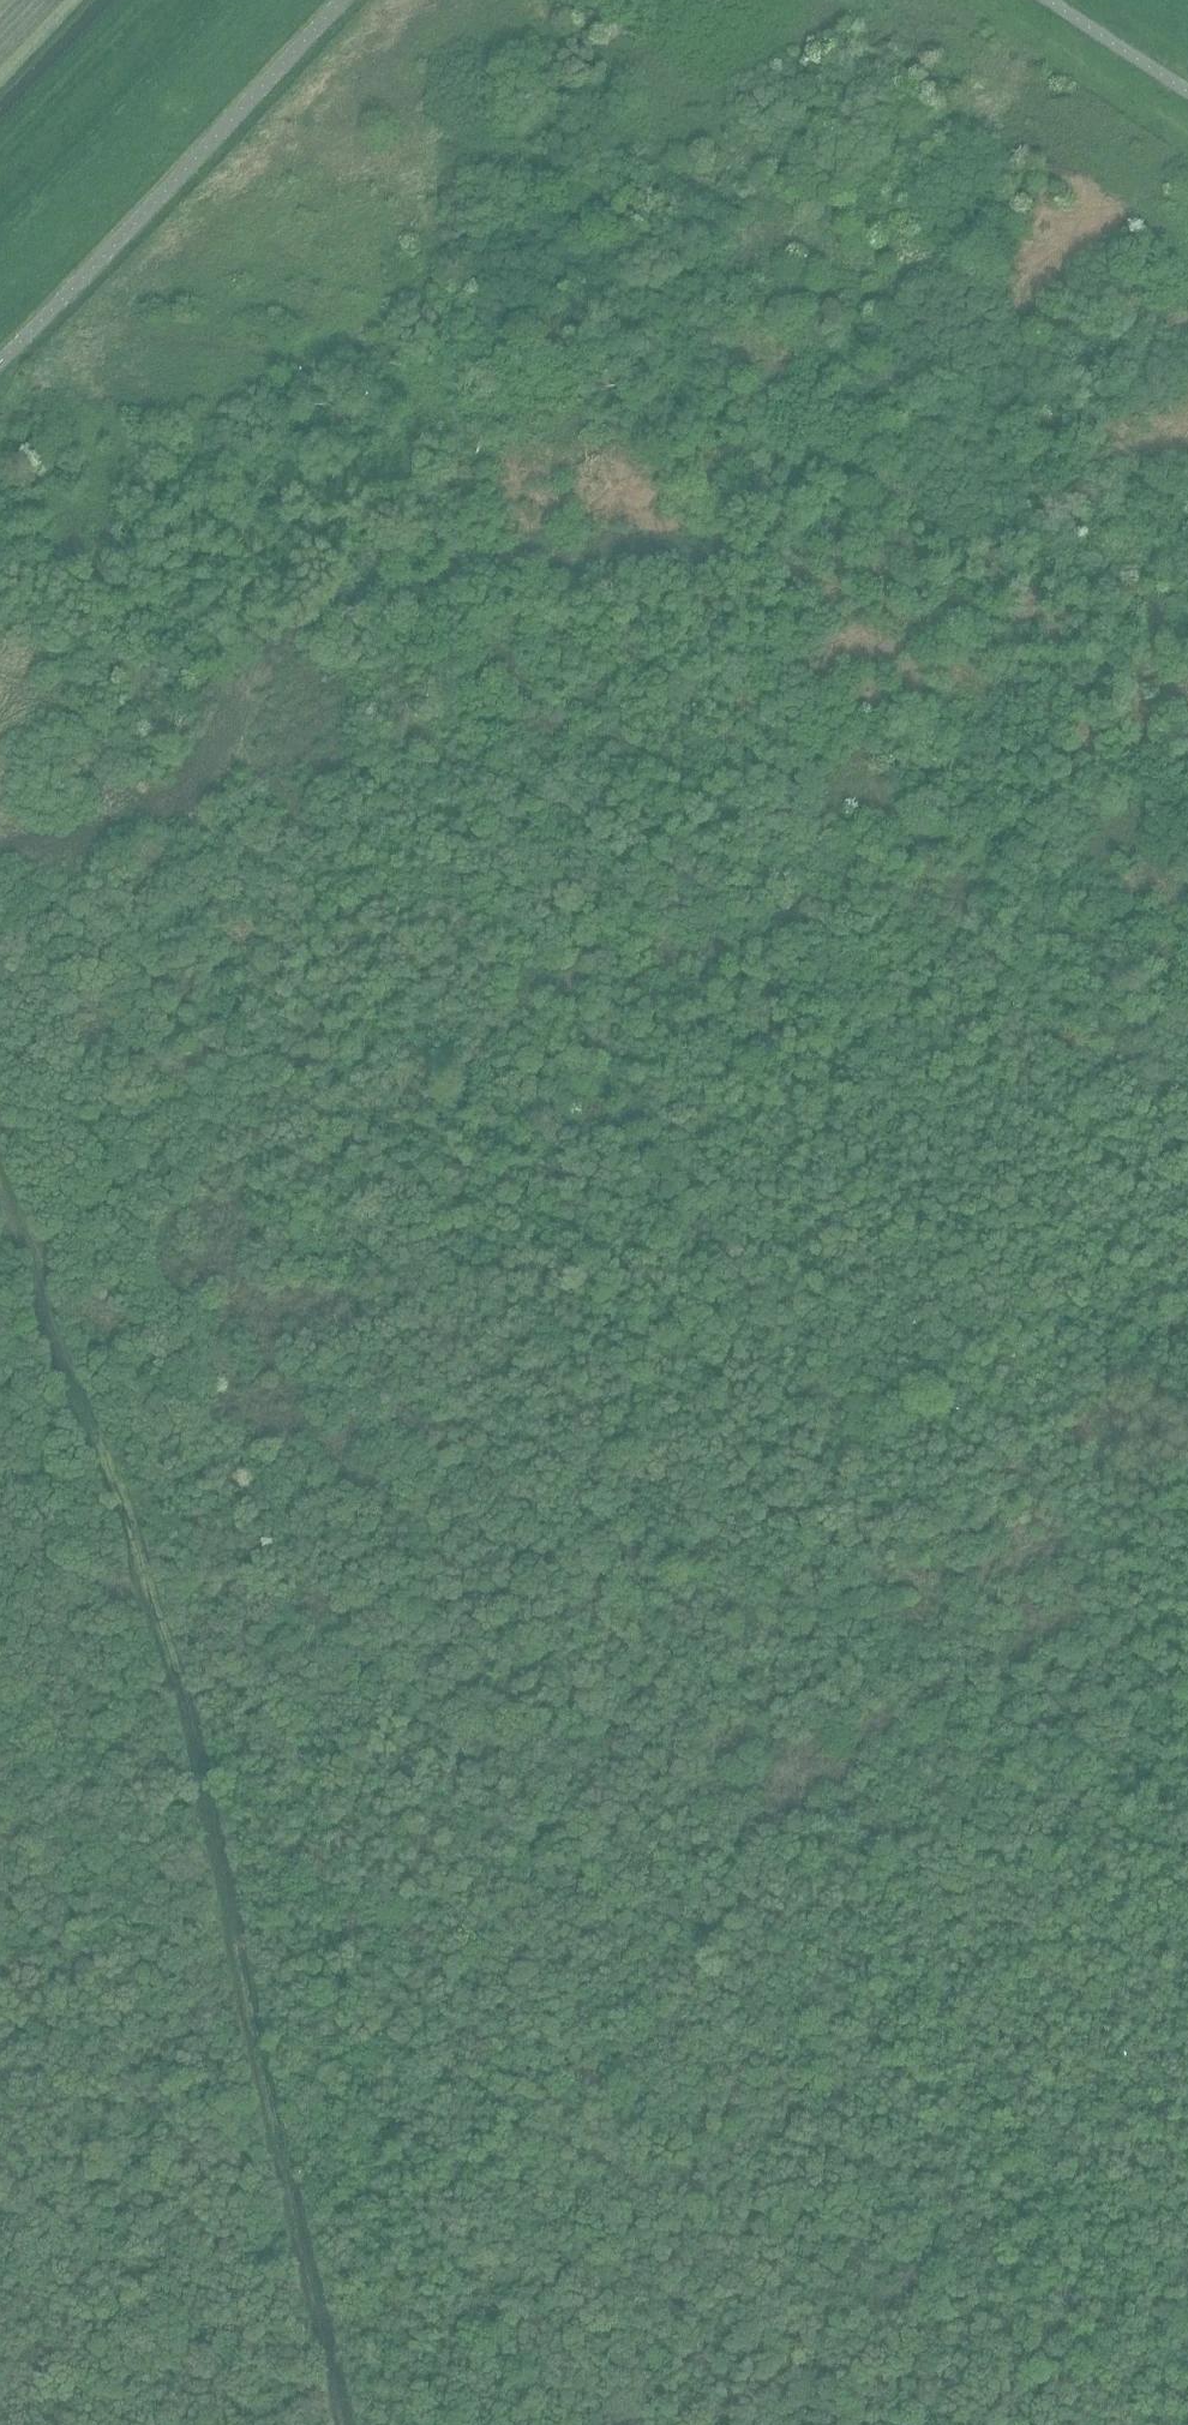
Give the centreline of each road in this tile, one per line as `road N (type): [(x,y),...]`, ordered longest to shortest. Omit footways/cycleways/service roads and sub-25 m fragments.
road 1 (track): [(359,2424),(311,2281),(220,1846),(0,1125)]

